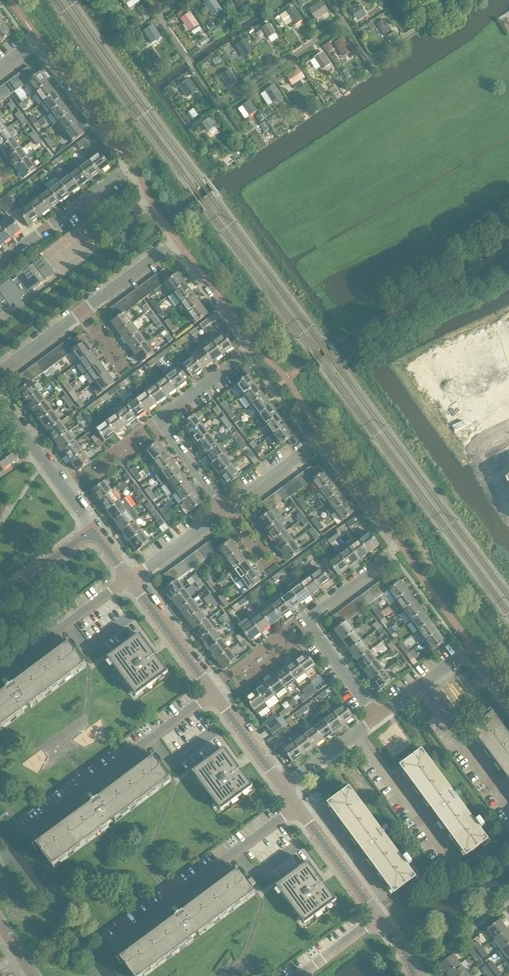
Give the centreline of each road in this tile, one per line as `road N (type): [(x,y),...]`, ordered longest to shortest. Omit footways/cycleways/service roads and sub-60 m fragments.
road 1 (residential): [(0,371),(179,242),(258,347),(160,419),(227,510)]
road 2 (residential): [(0,263),(133,166),(41,41),(0,72)]
road 3 (track): [(221,105),(346,20),(374,60),(432,22),(417,0)]
road 4 (residential): [(404,544),(308,619),(376,714)]
road 5 (residential): [(29,827),(216,691)]
road 6 (residential): [(114,942),(298,807)]
road 7 (residential): [(456,864),(355,732)]
road 8 (residential): [(95,530),(0,396)]
road 9 (residential): [(0,675),(133,580)]
road 10 (residential): [(508,803),(418,683)]
road 11 (tertiary): [(216,691),(133,580)]
road 12 (tertiary): [(379,917),(298,807)]
road 13 (residential): [(404,544),(323,439)]
road 14 (tertiary): [(0,604),(95,530)]
road 15 (residential): [(227,510),(323,439)]

